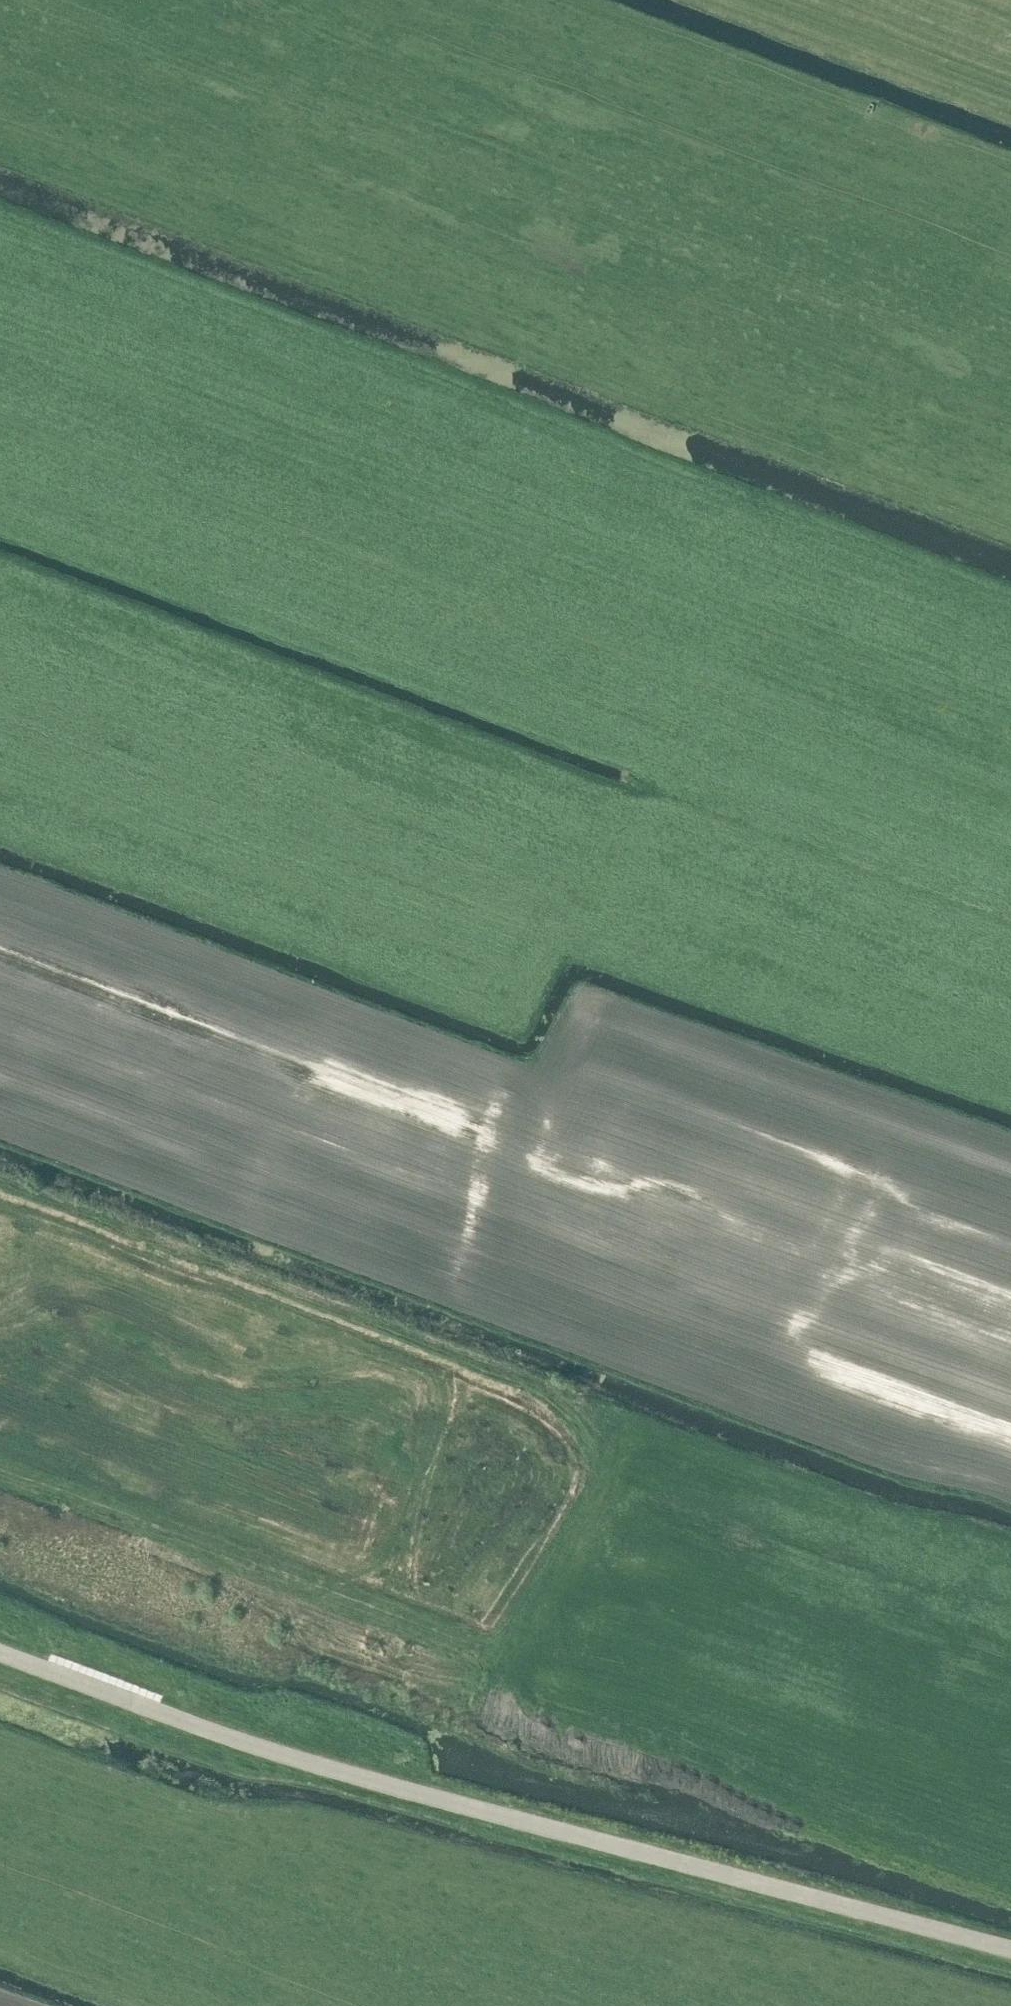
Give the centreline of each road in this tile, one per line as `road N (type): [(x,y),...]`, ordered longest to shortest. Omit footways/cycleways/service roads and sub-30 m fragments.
road 1 (unclassified): [(1010,1952),(363,1782),(0,1653)]

